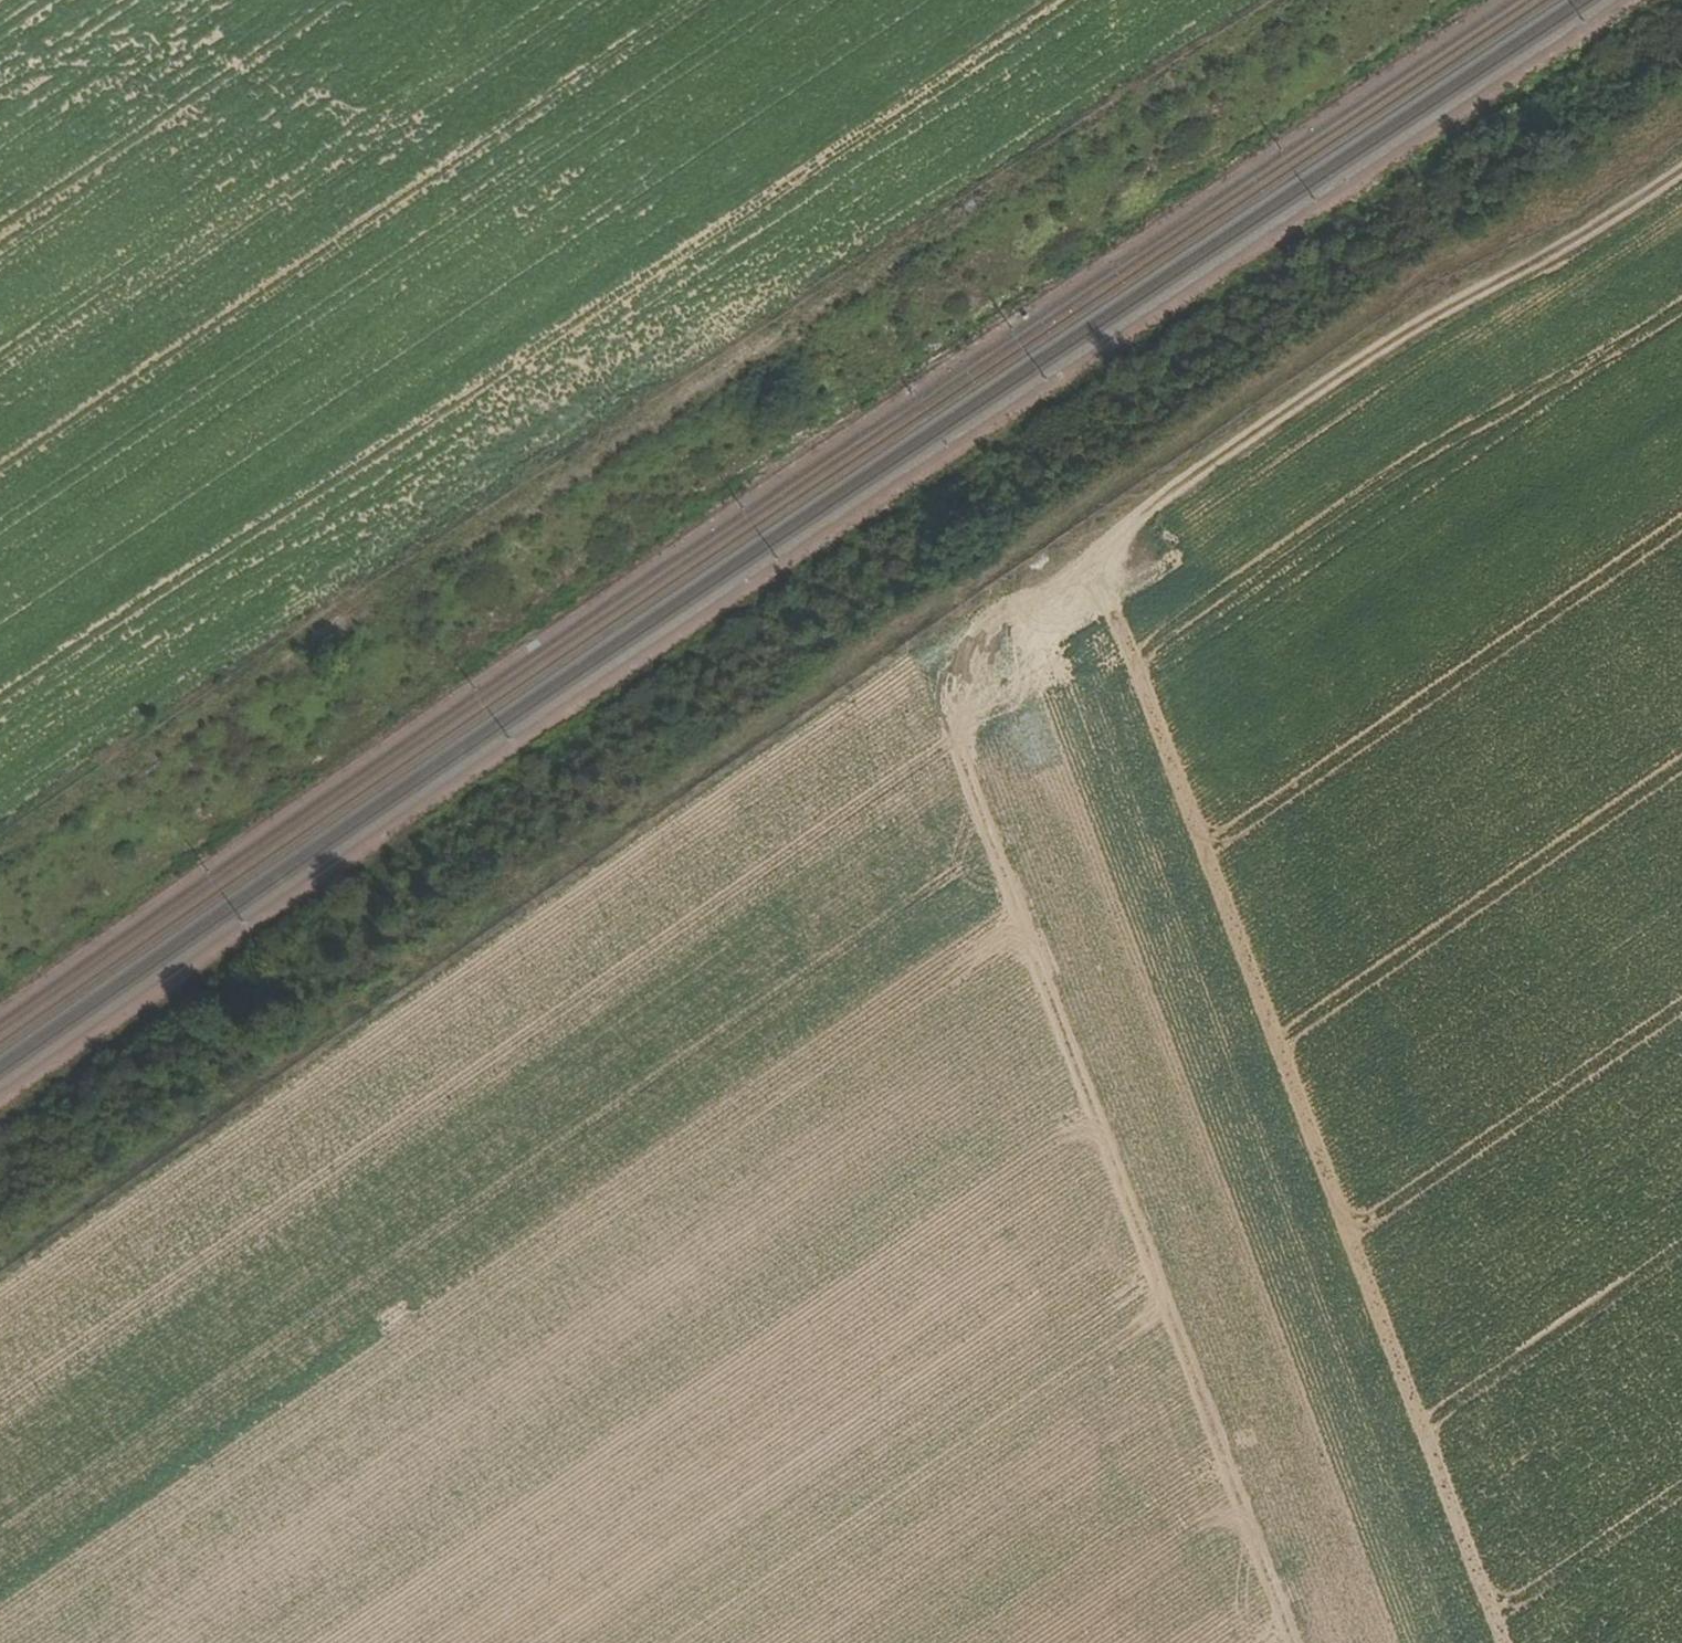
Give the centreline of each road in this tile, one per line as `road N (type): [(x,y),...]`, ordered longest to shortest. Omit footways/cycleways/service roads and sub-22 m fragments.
road 1 (track): [(1027,600),(1681,159)]

